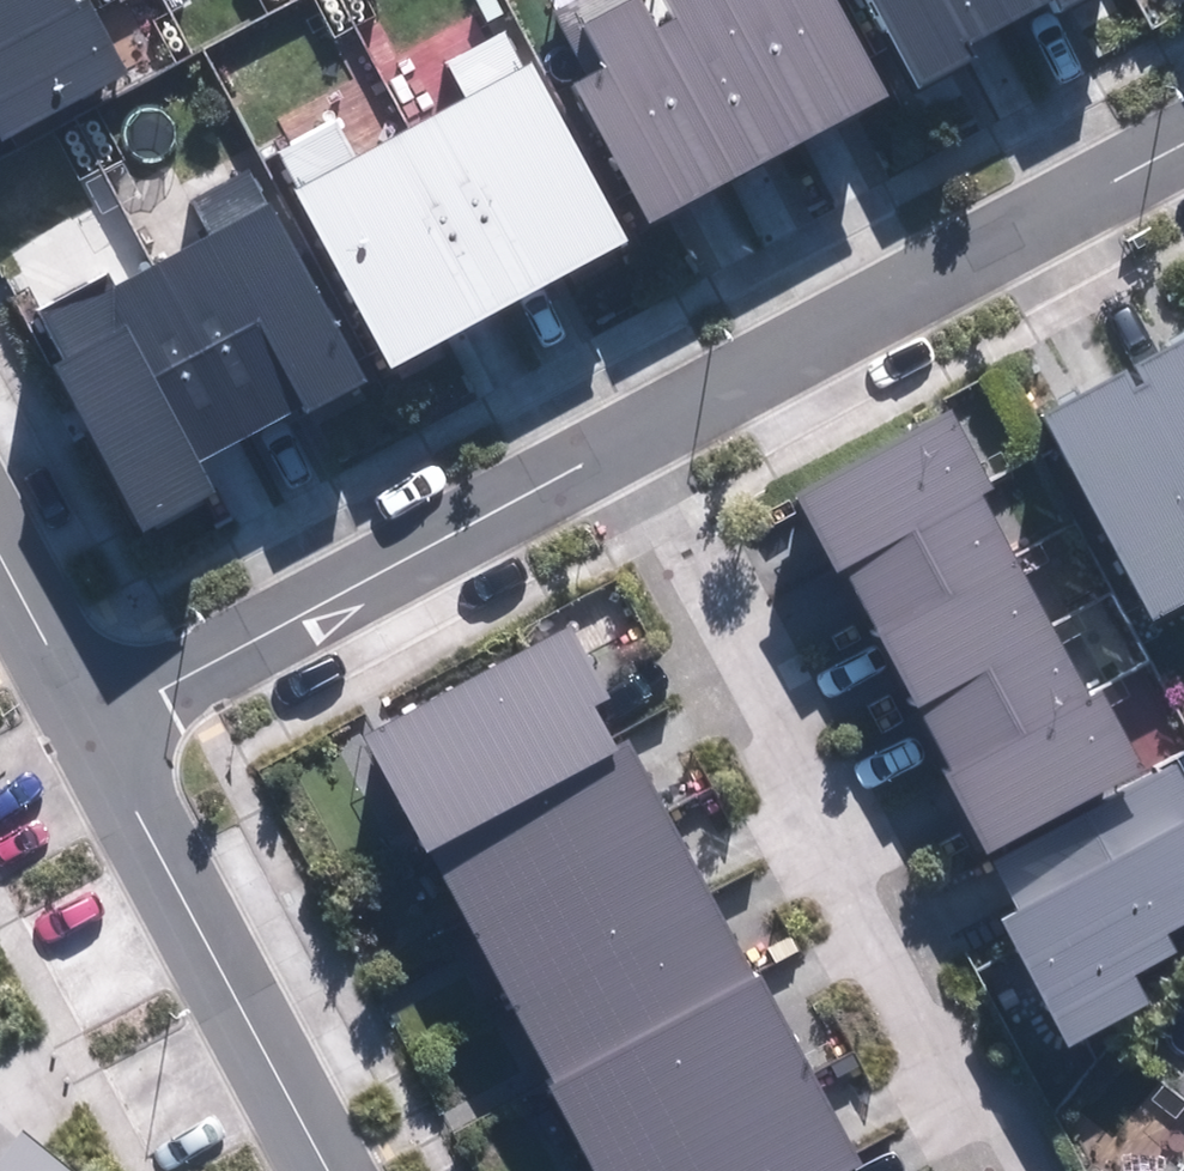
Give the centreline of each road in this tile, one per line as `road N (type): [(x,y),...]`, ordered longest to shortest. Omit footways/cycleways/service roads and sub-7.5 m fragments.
road 1 (residential): [(1014,1170),(674,514),(623,434)]
road 2 (residential): [(623,434),(1183,133)]
road 3 (residential): [(98,712),(623,434)]
road 4 (residential): [(98,712),(335,1170)]
road 5 (residential): [(0,543),(98,712)]

